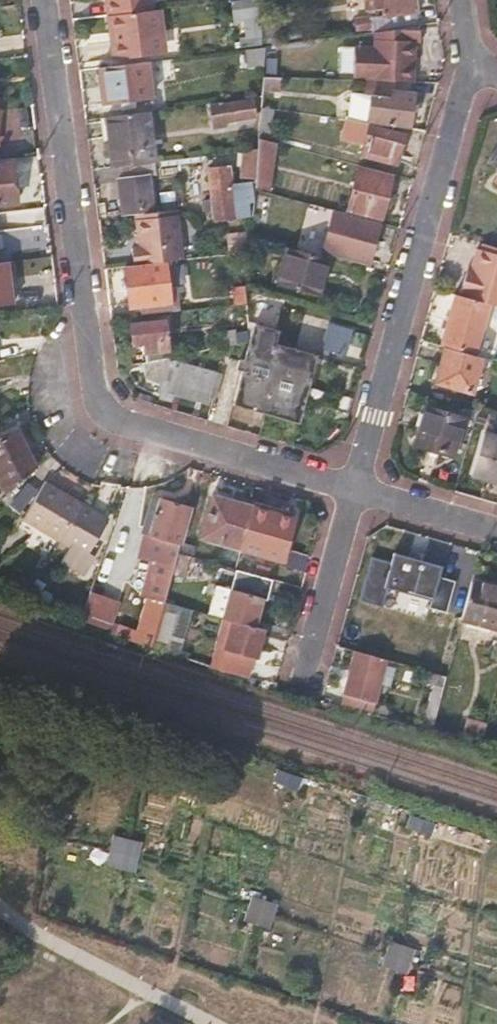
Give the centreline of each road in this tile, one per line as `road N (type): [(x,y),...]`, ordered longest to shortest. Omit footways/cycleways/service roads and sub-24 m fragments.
road 1 (residential): [(47,0),(102,408),(354,490)]
road 2 (residential): [(354,490),(470,61)]
road 3 (residential): [(303,677),(354,490)]
road 4 (residential): [(354,490),(496,531)]

